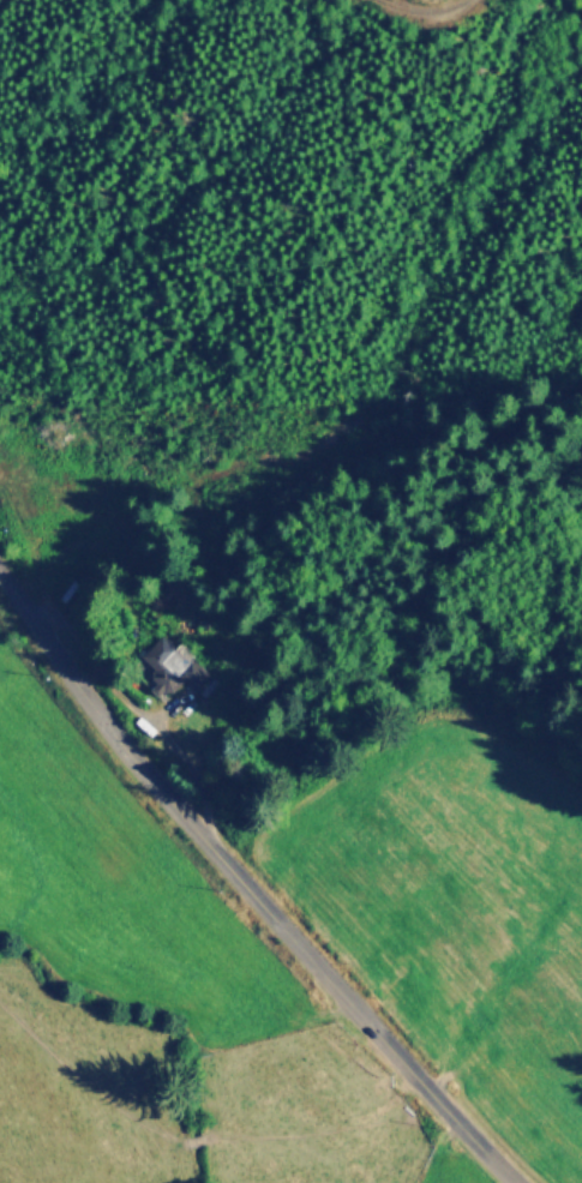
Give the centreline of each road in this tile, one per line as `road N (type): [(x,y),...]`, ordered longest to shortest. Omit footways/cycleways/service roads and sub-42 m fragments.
road 1 (residential): [(0,570),(289,977),(523,1182)]

